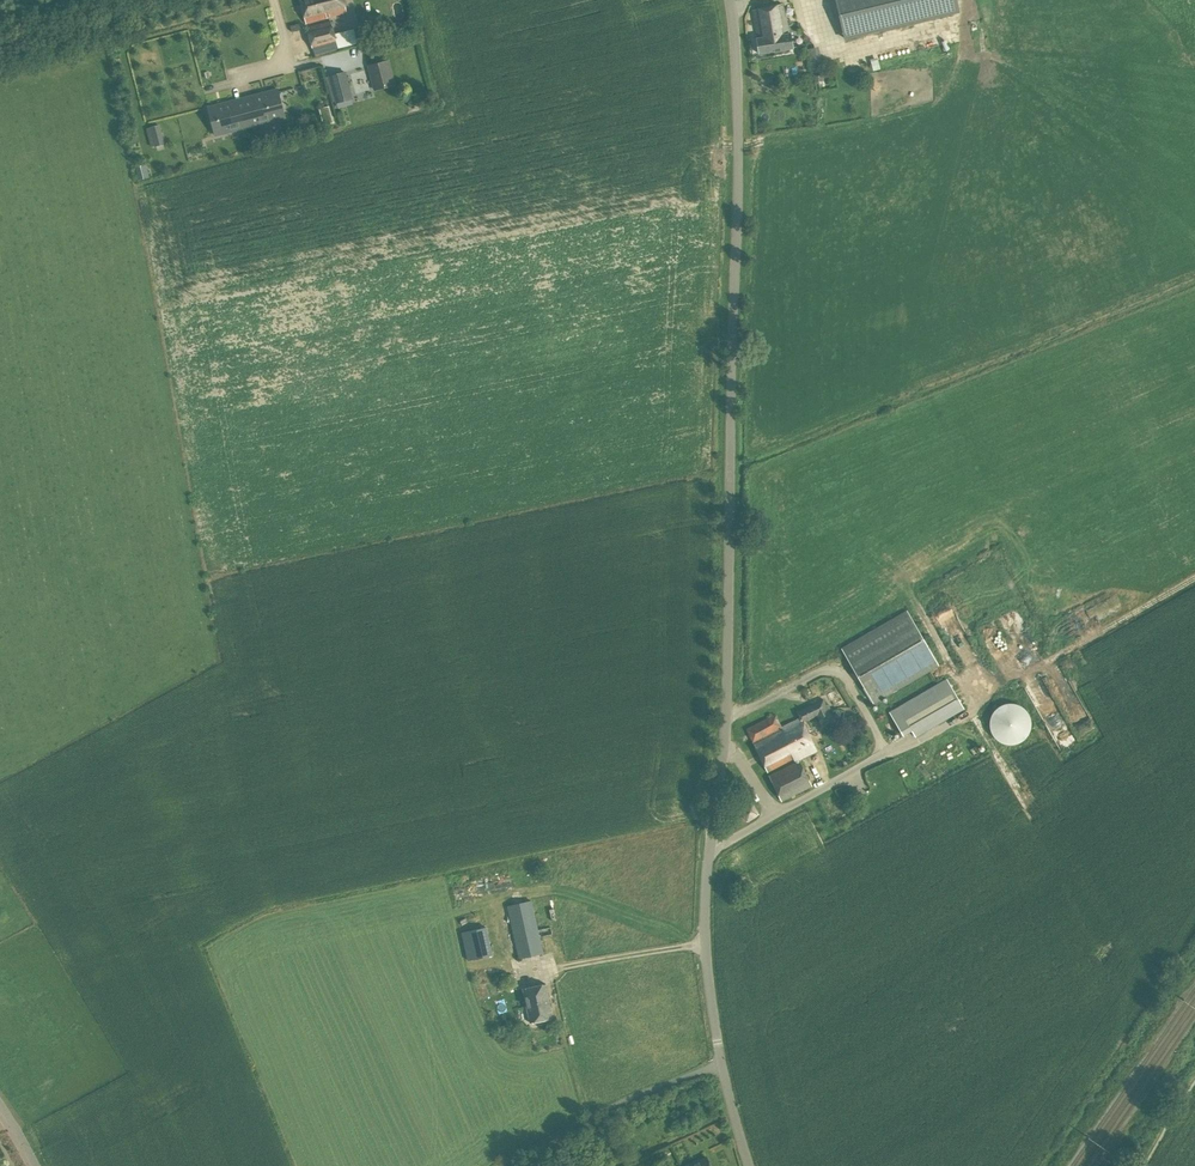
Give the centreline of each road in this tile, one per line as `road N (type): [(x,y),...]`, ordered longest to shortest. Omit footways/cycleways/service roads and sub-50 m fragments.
road 1 (unclassified): [(720,1062),(704,933),(727,647),(737,43),(731,0)]
road 2 (unclassified): [(500,1165),(720,1062)]
road 3 (track): [(0,45),(174,0)]

